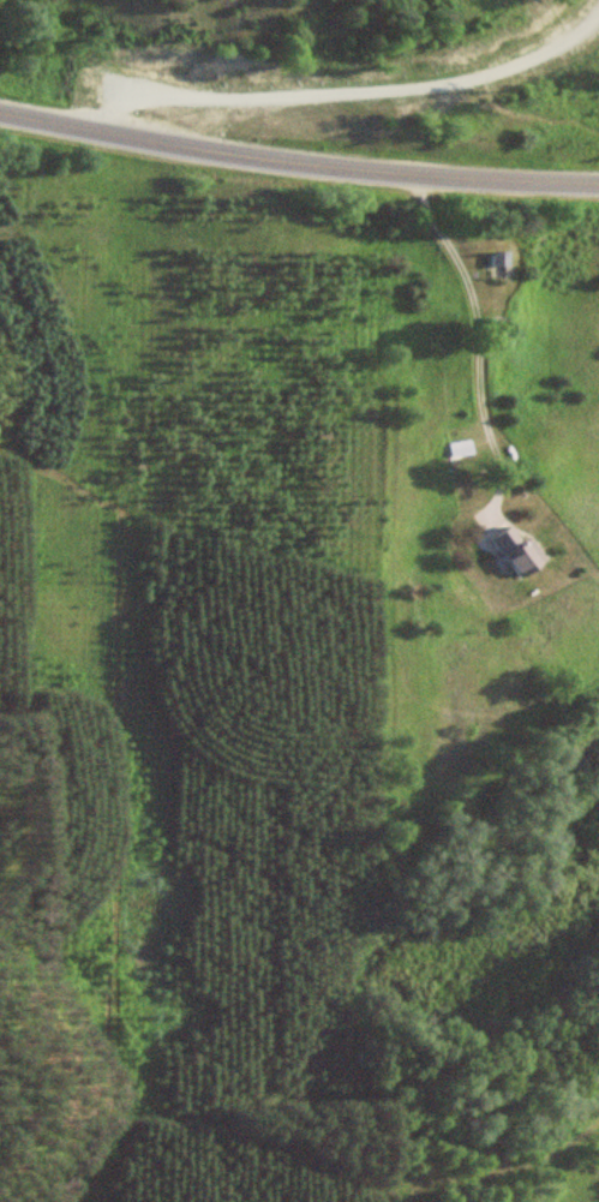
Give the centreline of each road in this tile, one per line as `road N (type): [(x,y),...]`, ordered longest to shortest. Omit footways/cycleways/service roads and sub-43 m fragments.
road 1 (tertiary): [(598,180),(276,159),(0,111)]

